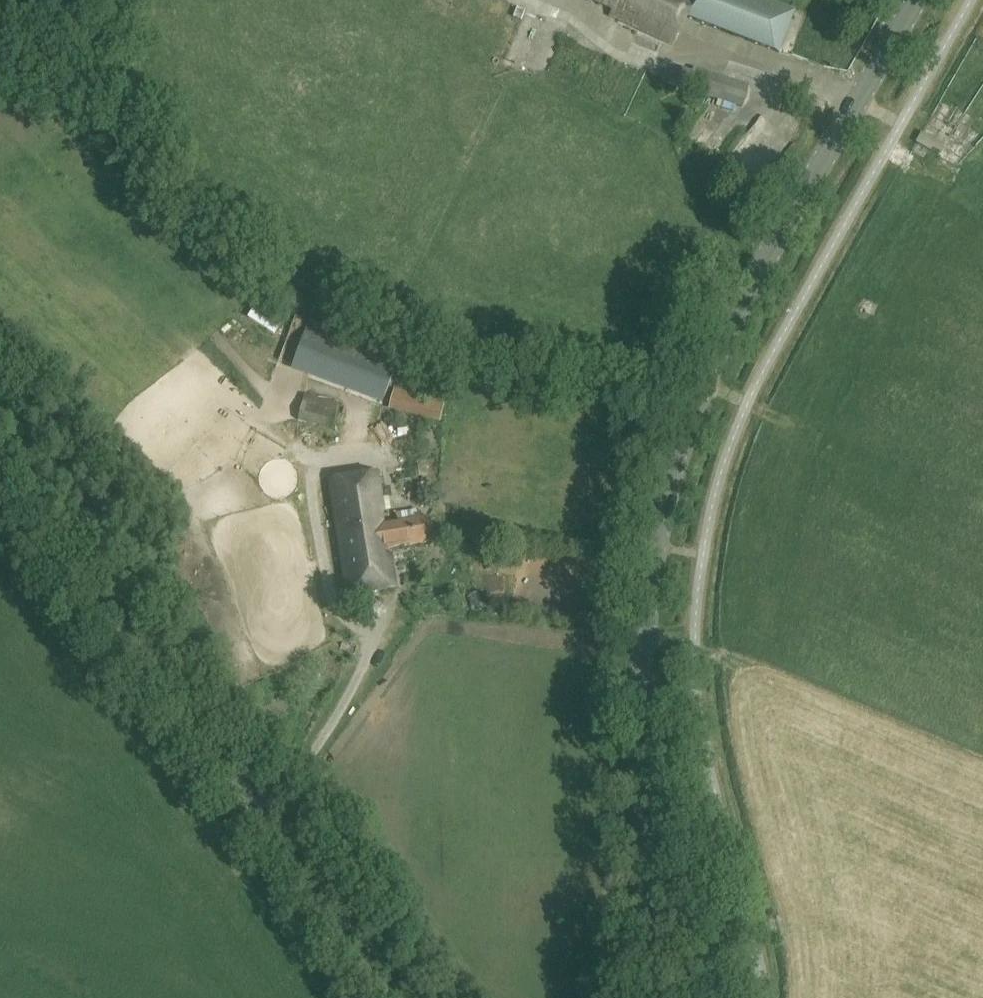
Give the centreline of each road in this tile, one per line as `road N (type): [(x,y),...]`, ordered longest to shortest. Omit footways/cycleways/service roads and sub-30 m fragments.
road 1 (secondary): [(648,997),(638,800),(648,602),(666,491),(713,358),(855,99)]
road 2 (unclassified): [(404,997),(0,454)]

